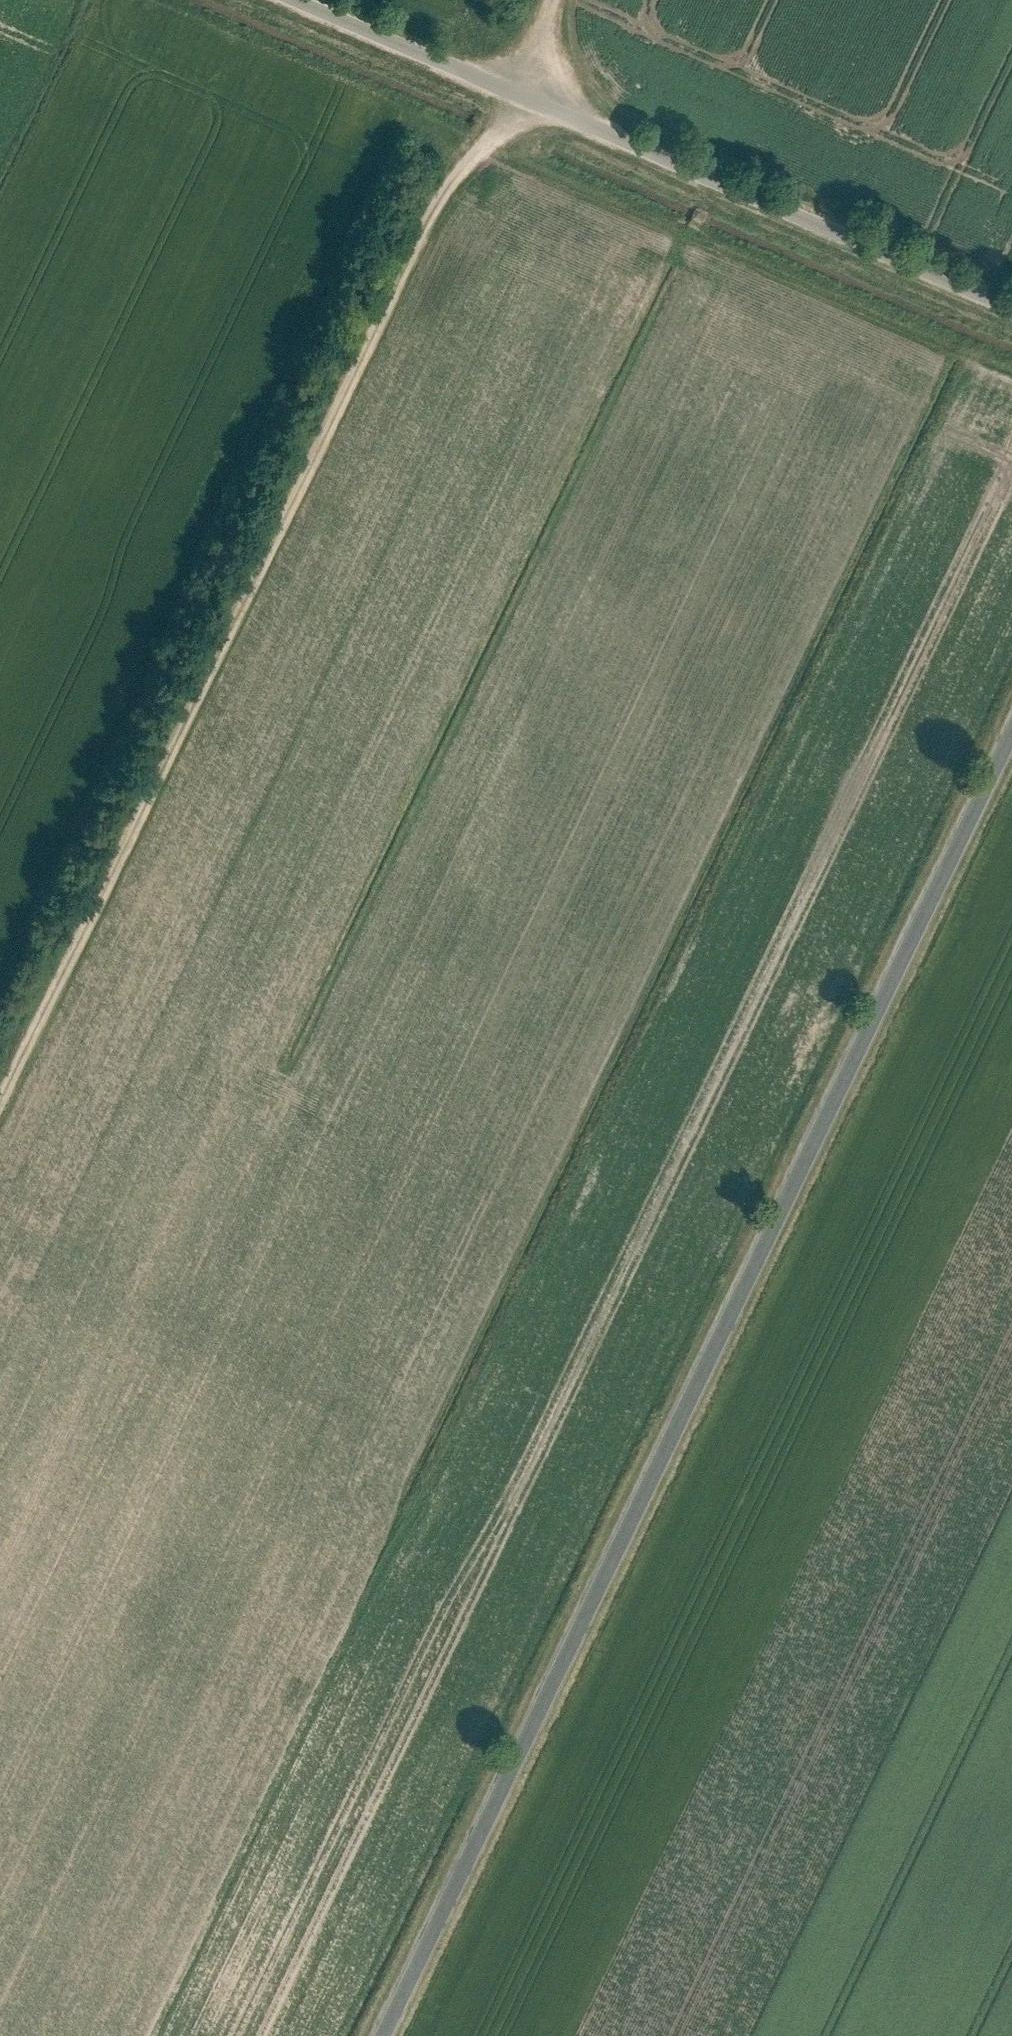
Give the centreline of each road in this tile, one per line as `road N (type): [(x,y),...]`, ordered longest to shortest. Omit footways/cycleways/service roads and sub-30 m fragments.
road 1 (tertiary): [(1011,728),(386,2035)]
road 2 (track): [(545,100),(452,183),(0,1111)]
road 3 (unclassified): [(311,0),(1011,307)]

